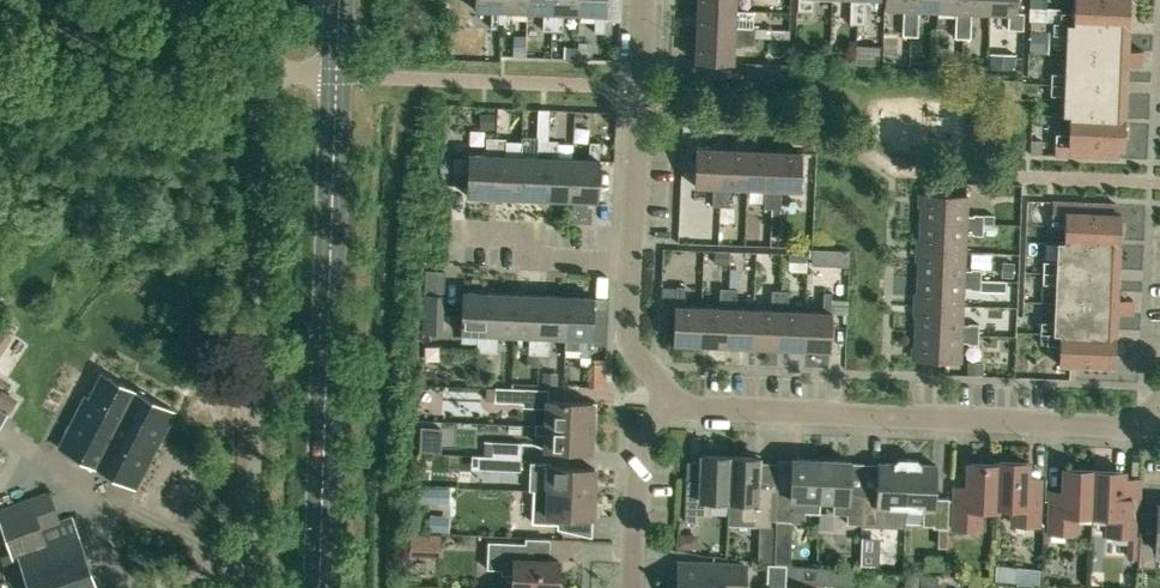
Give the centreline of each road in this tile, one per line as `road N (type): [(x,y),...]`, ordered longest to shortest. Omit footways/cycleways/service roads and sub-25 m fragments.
road 1 (secondary): [(310,587),(337,0)]
road 2 (residential): [(253,587),(267,74)]
road 3 (residential): [(1159,414),(1114,429),(701,408),(673,397)]
road 4 (track): [(267,74),(0,23)]
road 5 (residential): [(630,252),(641,0)]
road 6 (residential): [(633,587),(640,442),(673,397)]
road 7 (residential): [(630,252),(454,243)]
road 8 (residential): [(673,397),(640,364),(629,339),(630,252)]

